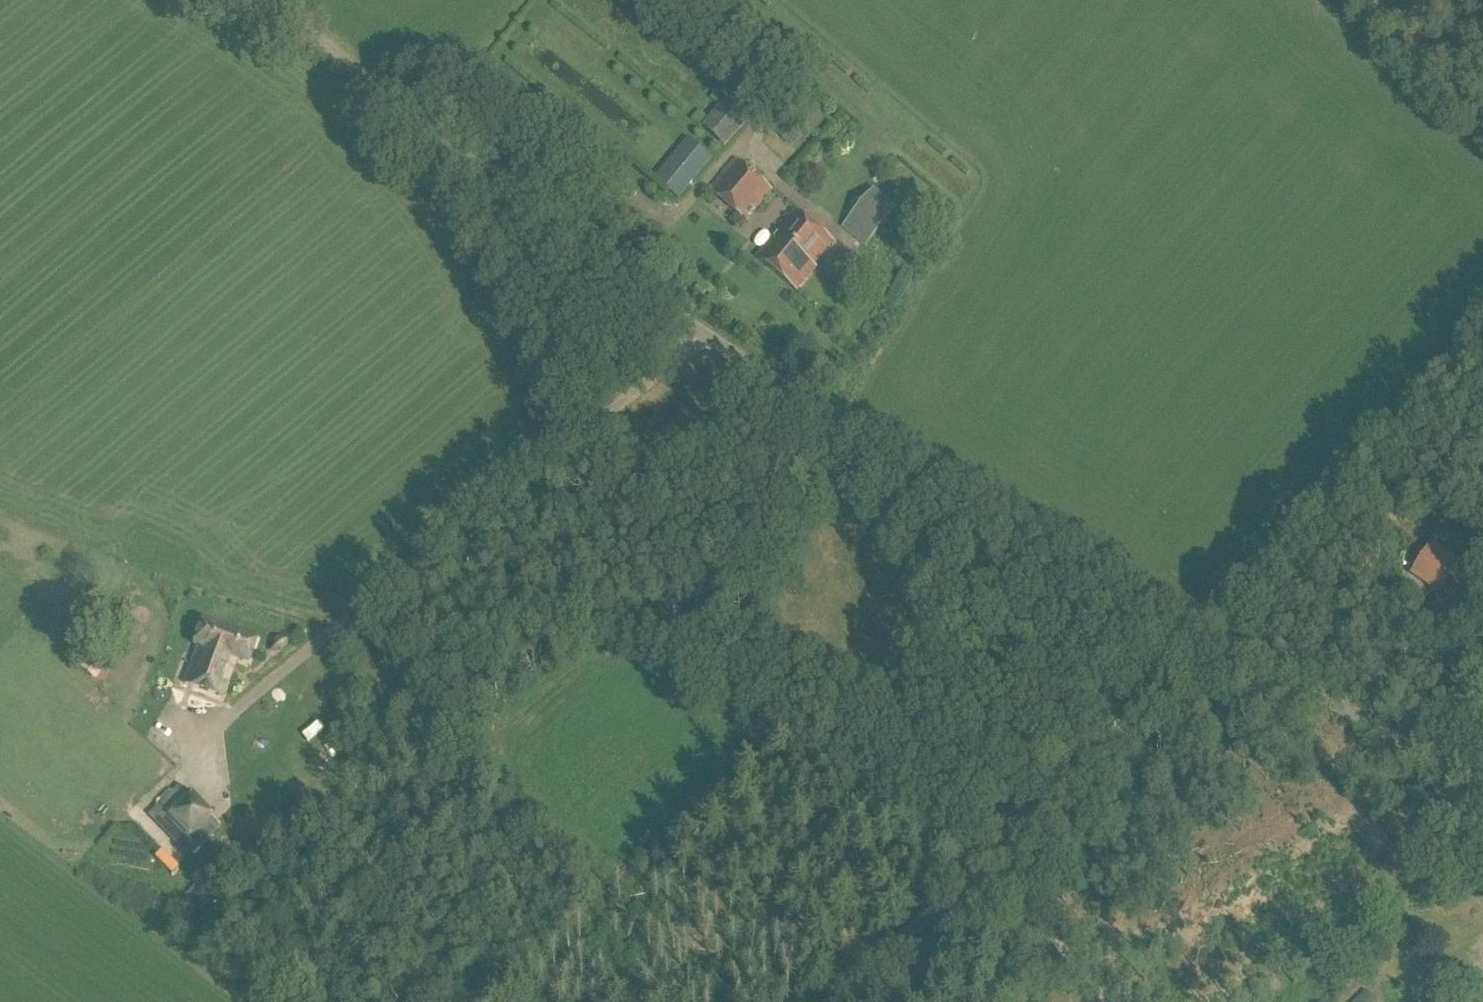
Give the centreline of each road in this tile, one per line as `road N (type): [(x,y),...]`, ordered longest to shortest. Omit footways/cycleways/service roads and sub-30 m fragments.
road 1 (unclassified): [(1482,786),(706,335),(260,0)]
road 2 (track): [(481,169),(504,226),(611,410),(682,575),(741,659),(784,714),(994,857)]
road 3 (track): [(994,857),(1482,357)]
road 4 (track): [(834,1001),(994,857)]
road 5 (track): [(994,857),(1116,1001)]

